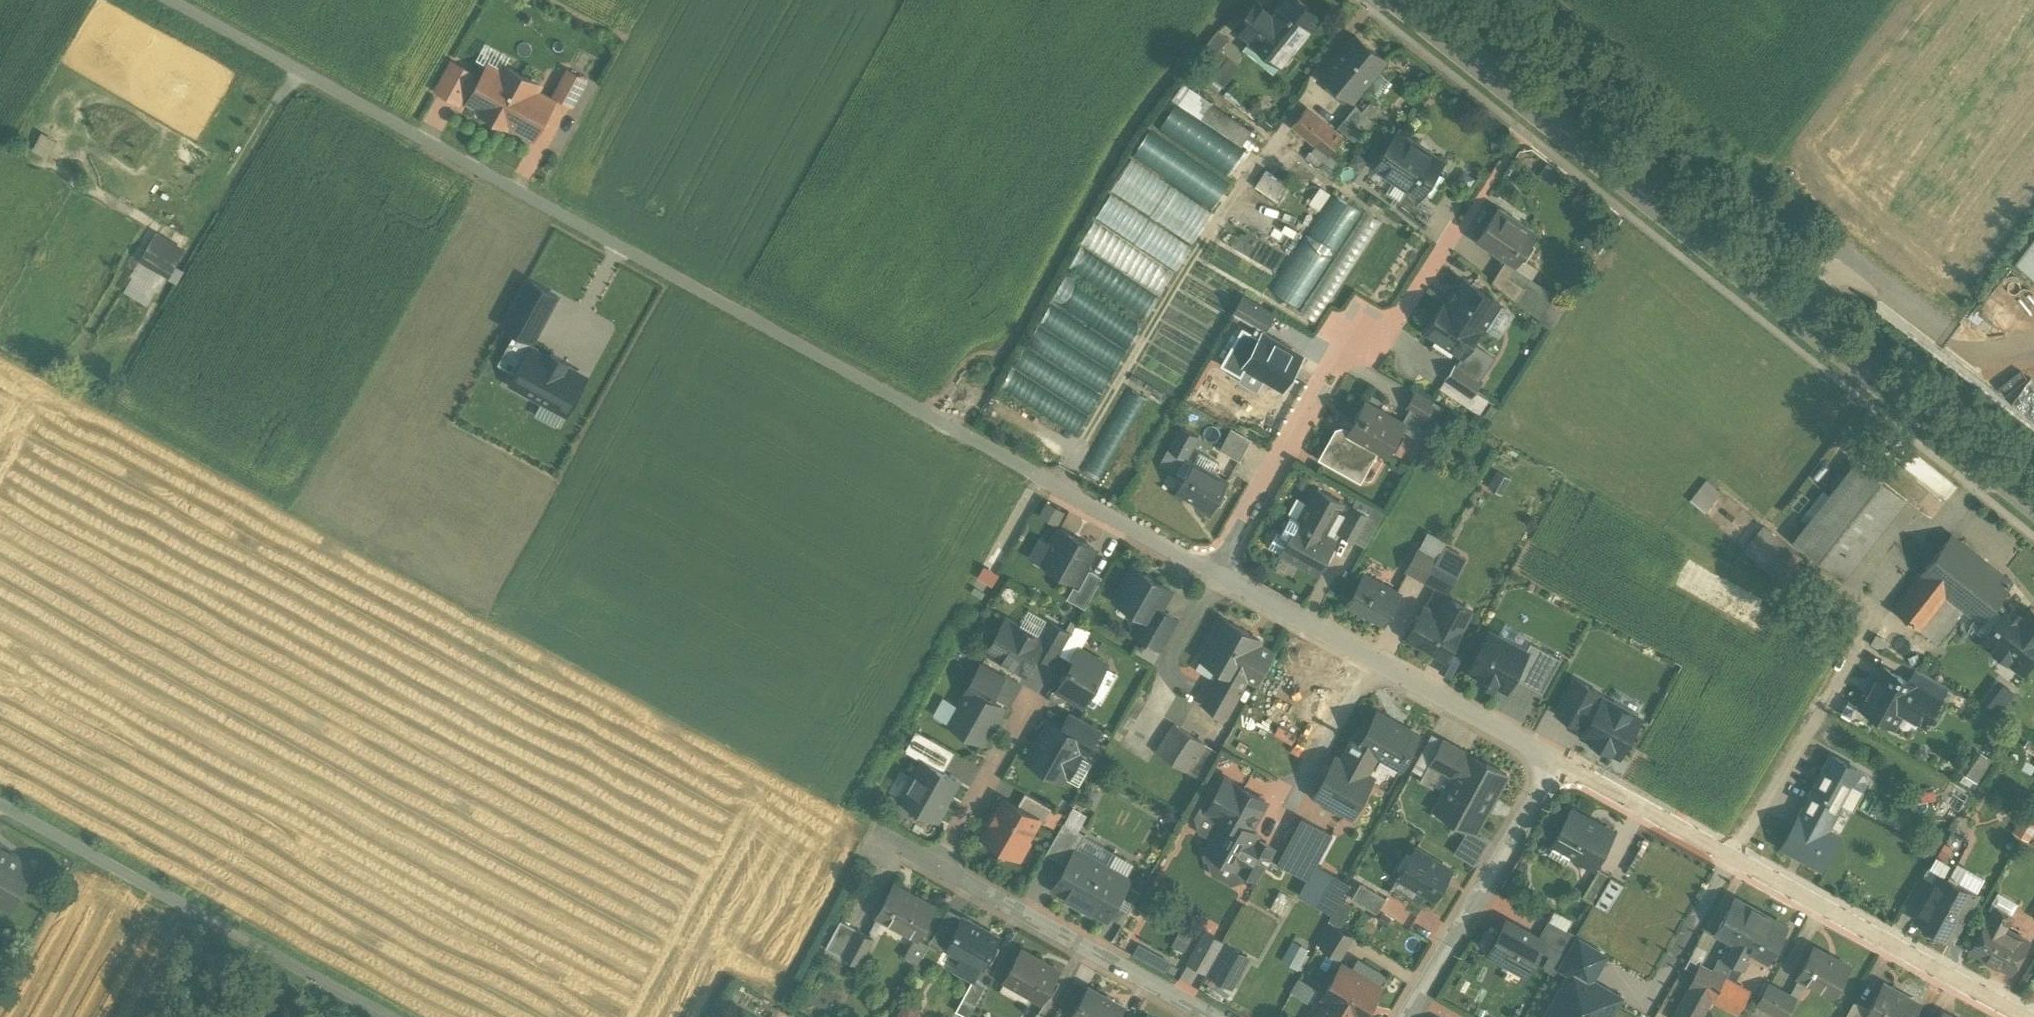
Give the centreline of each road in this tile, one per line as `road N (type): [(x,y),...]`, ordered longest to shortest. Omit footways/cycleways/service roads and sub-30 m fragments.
road 1 (residential): [(1219,575),(172,0)]
road 2 (tertiary): [(1395,0),(2033,504)]
road 3 (residential): [(2025,1016),(1557,760)]
road 4 (residential): [(386,1016),(0,803)]
road 5 (residential): [(1460,228),(1409,307),(1342,353),(1219,575)]
road 6 (residential): [(1209,1016),(935,866)]
road 7 (residential): [(1557,760),(1409,1016)]
road 8 (residential): [(1557,760),(1370,657)]
road 9 (residential): [(935,866),(1025,708)]
road 10 (residential): [(1370,657),(1219,575)]
road 11 (residential): [(1293,796),(1370,657)]

